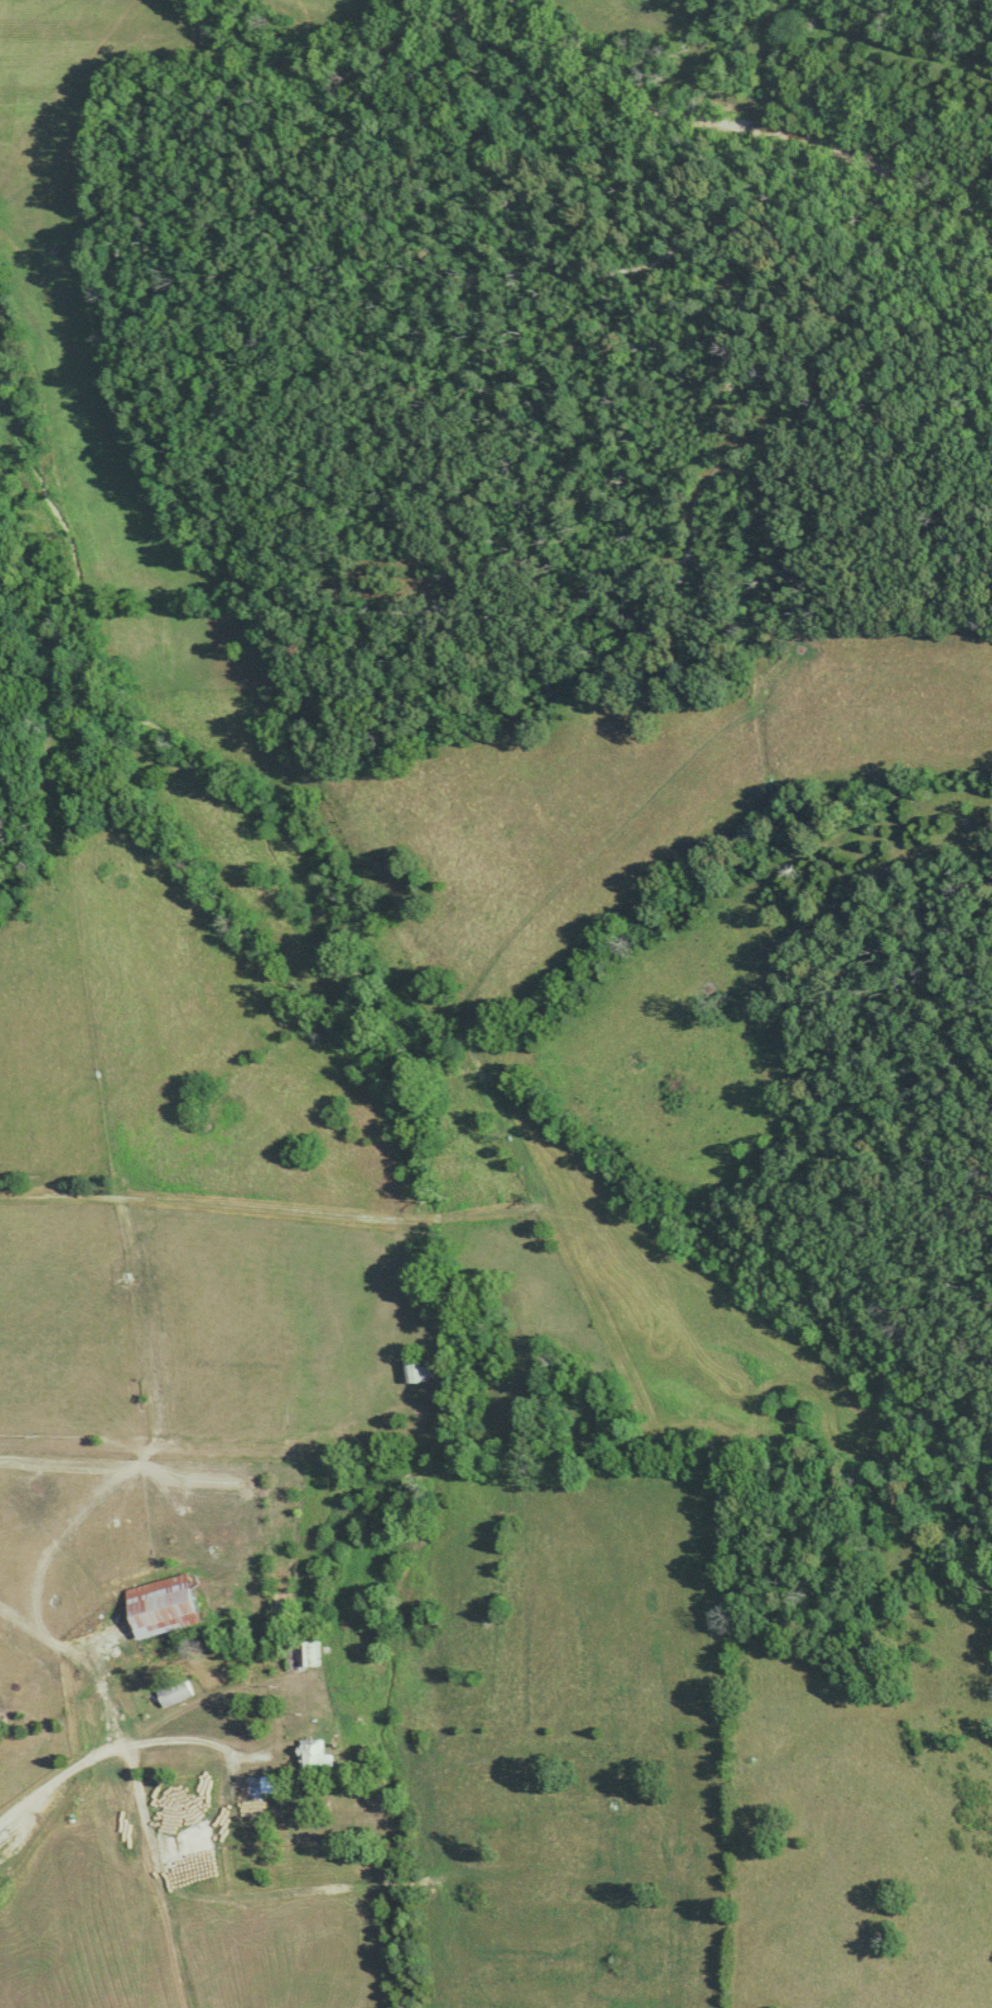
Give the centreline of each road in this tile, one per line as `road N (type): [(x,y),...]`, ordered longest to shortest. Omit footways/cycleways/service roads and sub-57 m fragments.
road 1 (residential): [(0,1851),(142,1753),(372,1753)]

